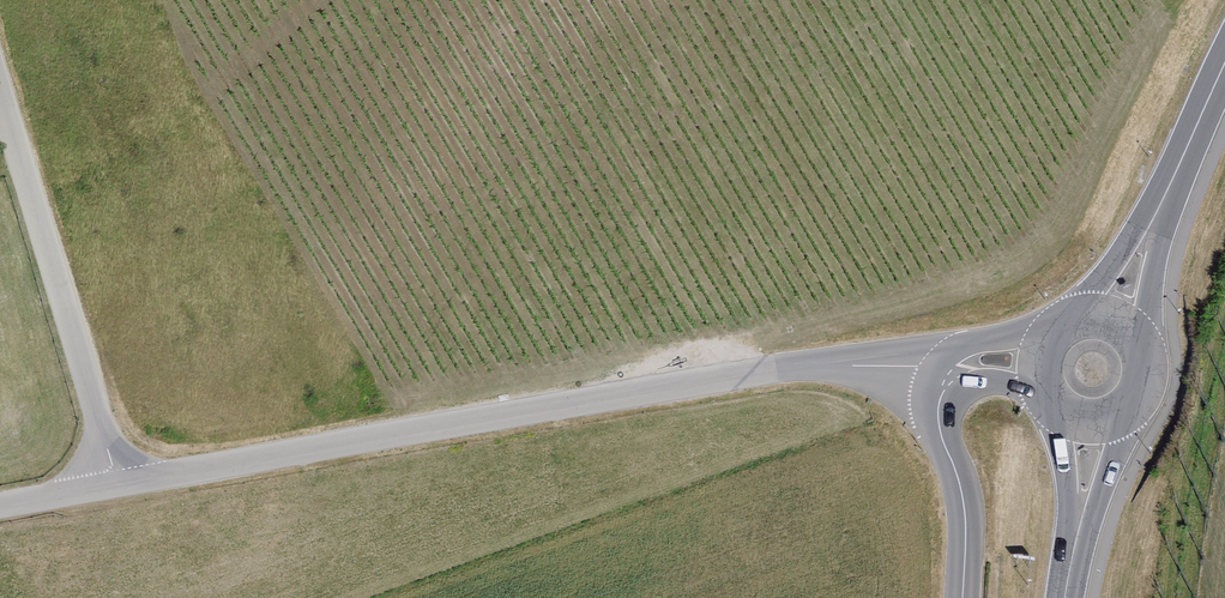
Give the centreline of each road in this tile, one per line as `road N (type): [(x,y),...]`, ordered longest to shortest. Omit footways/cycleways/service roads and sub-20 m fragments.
road 1 (unclassified): [(112,489),(787,367),(860,366),(947,382)]
road 2 (unclassified): [(0,101),(112,489)]
road 3 (secondary): [(1111,320),(1224,67)]
road 4 (unclassified): [(962,597),(964,504),(938,419),(947,382)]
road 5 (secondary): [(1093,421),(1065,597)]
road 6 (secondary): [(1093,421),(1127,409),(1145,378),(1139,343),(1111,320)]

